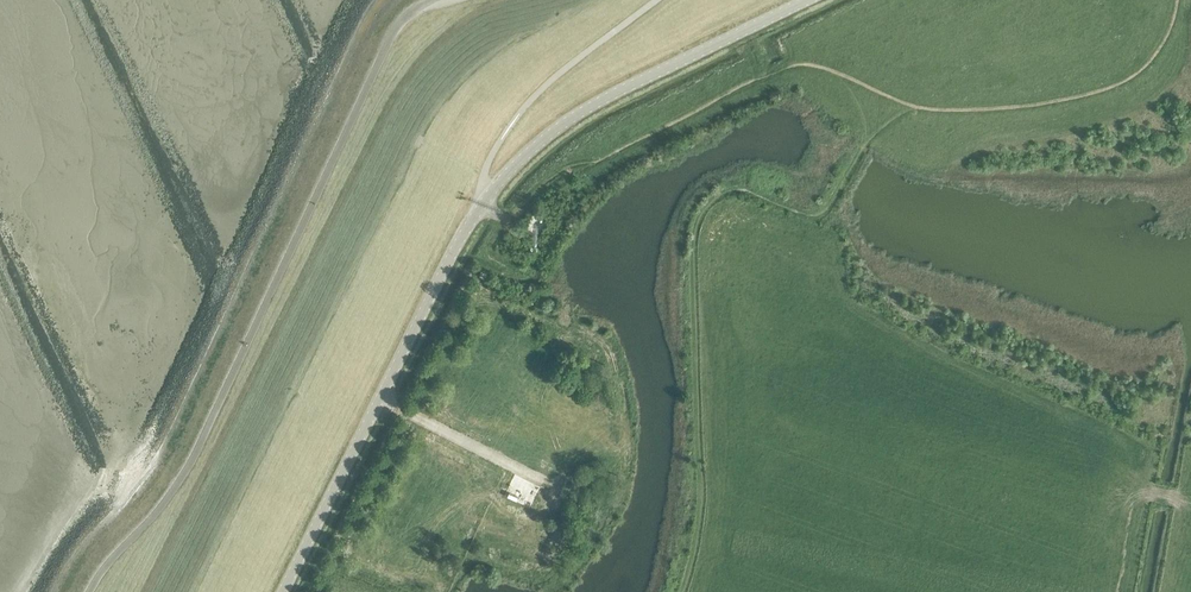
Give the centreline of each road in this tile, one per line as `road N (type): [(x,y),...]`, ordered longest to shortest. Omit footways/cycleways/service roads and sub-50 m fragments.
road 1 (tertiary): [(283,591),(458,239),(519,162),(584,109),(809,0)]

